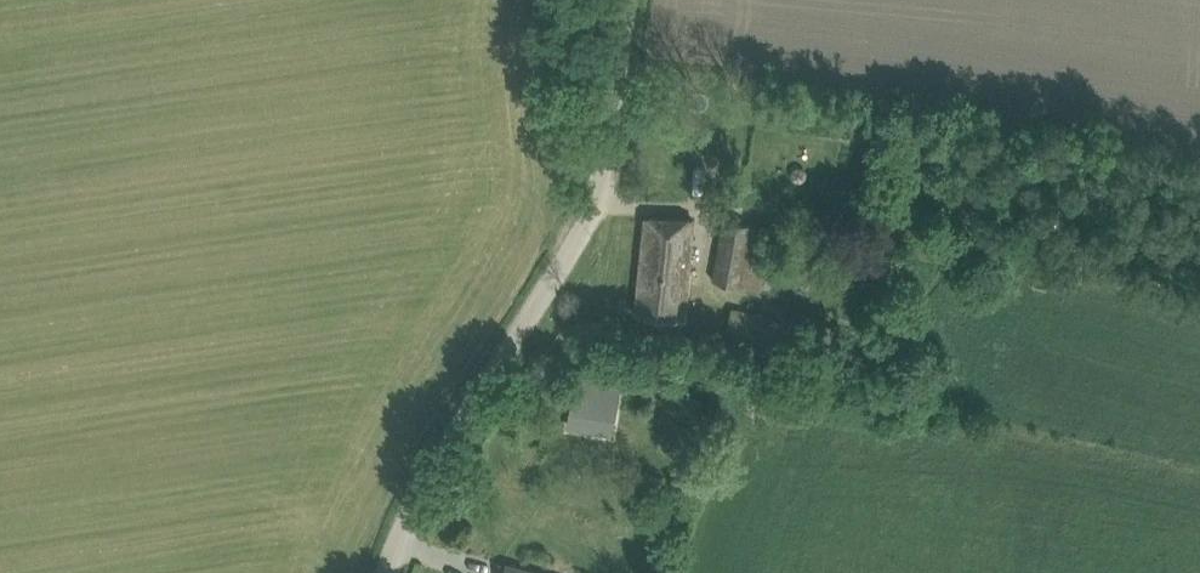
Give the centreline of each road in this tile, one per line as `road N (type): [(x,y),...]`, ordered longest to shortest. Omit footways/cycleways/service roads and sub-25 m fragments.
road 1 (unclassified): [(387,572),(421,488),(597,198),(628,0)]

